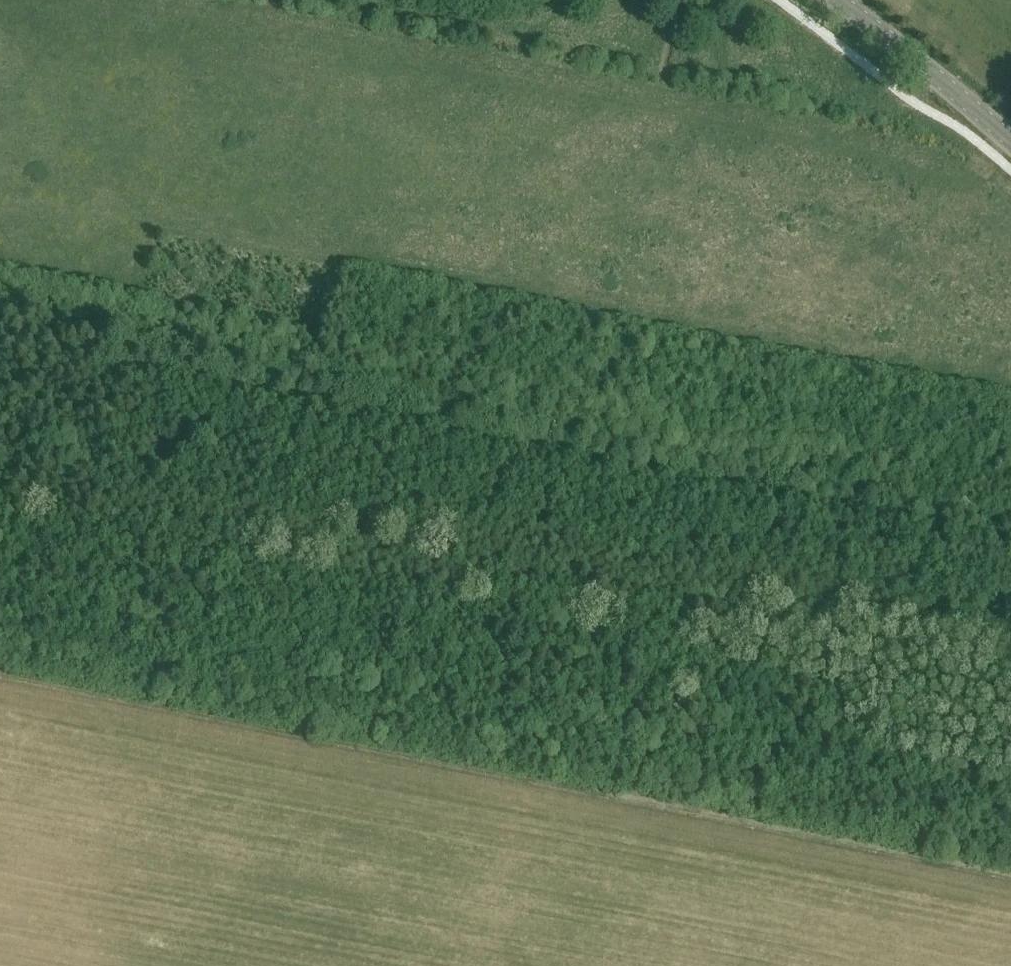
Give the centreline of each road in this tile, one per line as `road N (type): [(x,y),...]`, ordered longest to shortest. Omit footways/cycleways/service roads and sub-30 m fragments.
road 1 (tertiary): [(1010,142),(839,0)]

